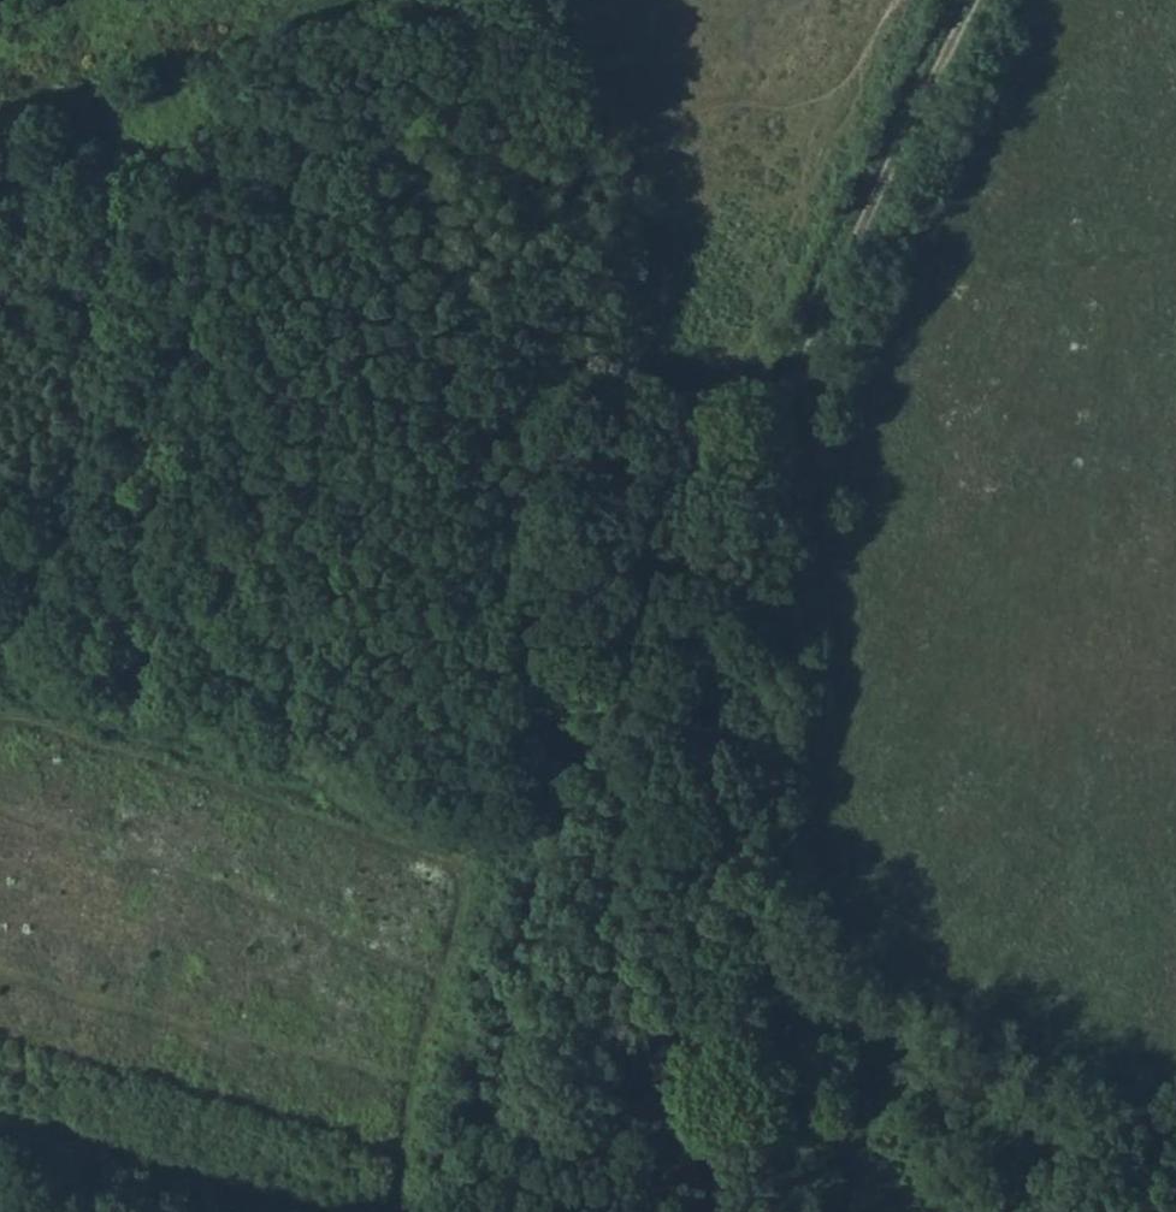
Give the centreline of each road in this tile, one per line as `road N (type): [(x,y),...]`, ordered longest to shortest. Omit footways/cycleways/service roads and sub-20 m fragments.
road 1 (track): [(705,1211),(702,718),(731,530),(802,350),(973,0)]

